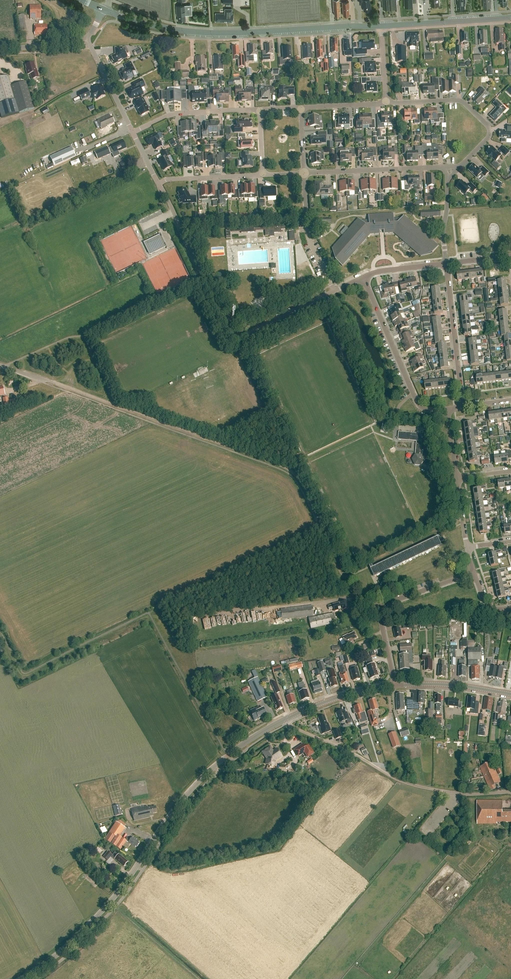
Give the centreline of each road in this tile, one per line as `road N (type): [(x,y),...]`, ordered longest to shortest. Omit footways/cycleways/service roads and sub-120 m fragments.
road 1 (track): [(346,578),(292,471),(47,381)]
road 2 (secondary): [(23,978),(101,913),(198,783),(286,720)]
road 3 (primary): [(382,26),(195,32),(103,10)]
road 4 (residential): [(510,792),(419,788),(286,720)]
road 5 (unclassified): [(237,339),(159,185)]
road 6 (residential): [(446,407),(417,406),(363,277)]
road 7 (residential): [(386,103),(460,101),(483,119),(489,134),(461,166)]
road 8 (residential): [(303,174),(446,168)]
road 9 (residential): [(461,406),(447,264)]
road 10 (residential): [(132,133),(178,113),(260,111)]
road 11 (primary): [(510,18),(382,26)]
road 12 (residential): [(334,291),(307,232),(303,174)]

